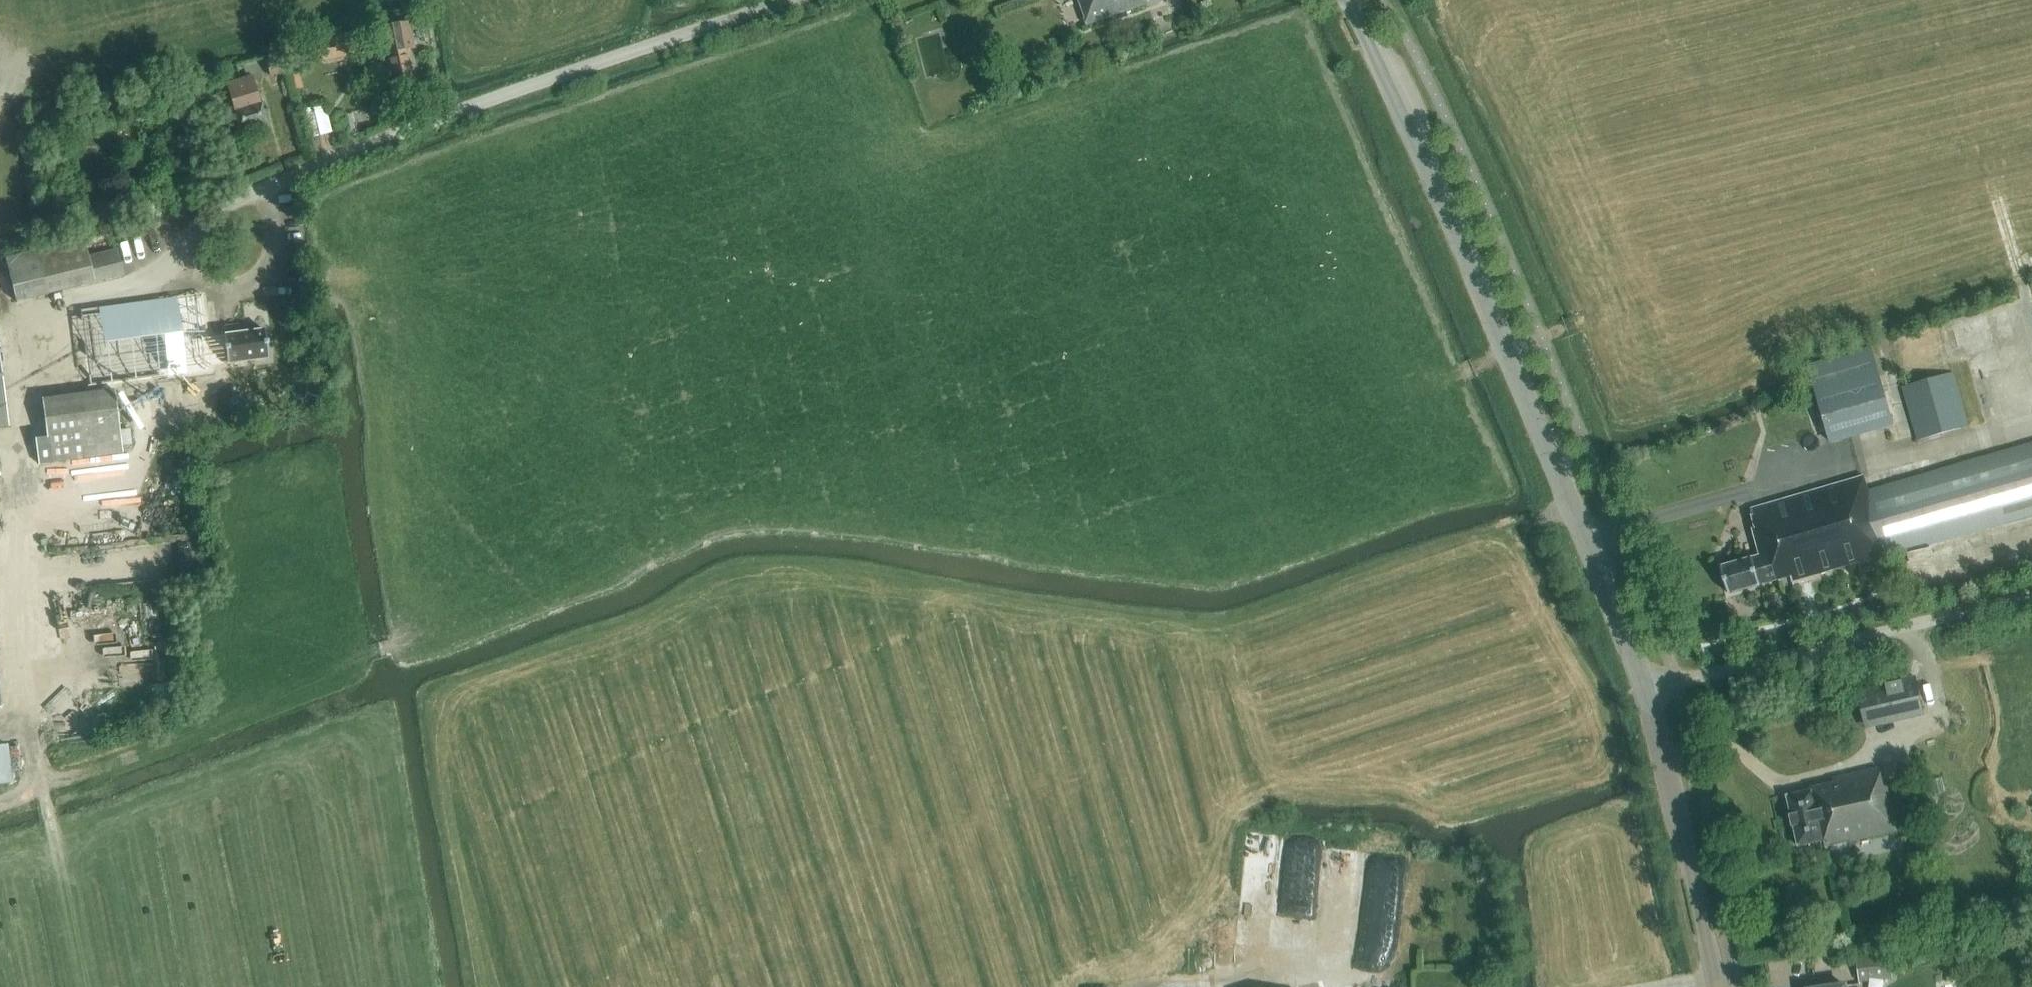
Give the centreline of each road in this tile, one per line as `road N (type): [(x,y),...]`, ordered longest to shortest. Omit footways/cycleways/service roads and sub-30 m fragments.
road 1 (secondary): [(1717,986),(1630,651),(1474,275),(1347,0)]
road 2 (track): [(26,713),(61,861)]
road 3 (track): [(1580,324),(1457,375)]
road 4 (track): [(2031,322),(1997,199)]

